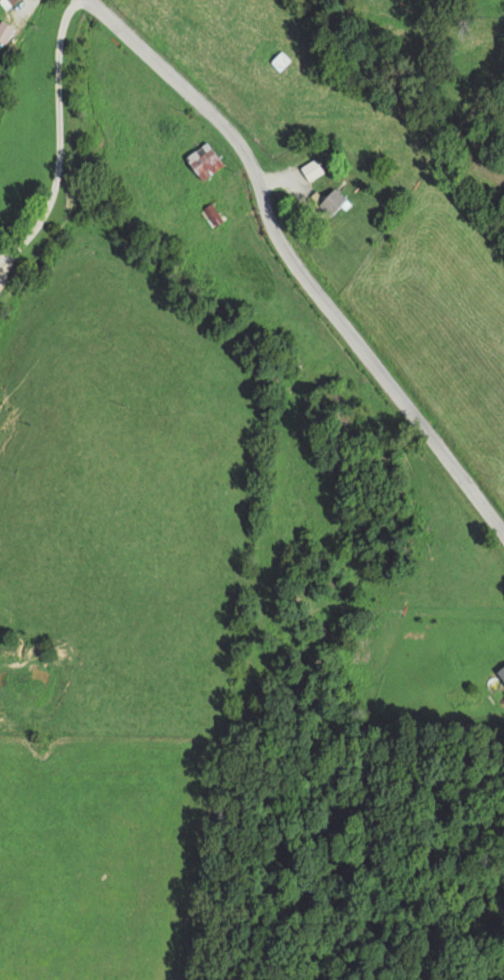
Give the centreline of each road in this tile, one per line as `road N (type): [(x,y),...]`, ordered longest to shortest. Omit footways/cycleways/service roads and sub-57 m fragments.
road 1 (residential): [(503,546),(145,126),(38,24),(27,0)]

